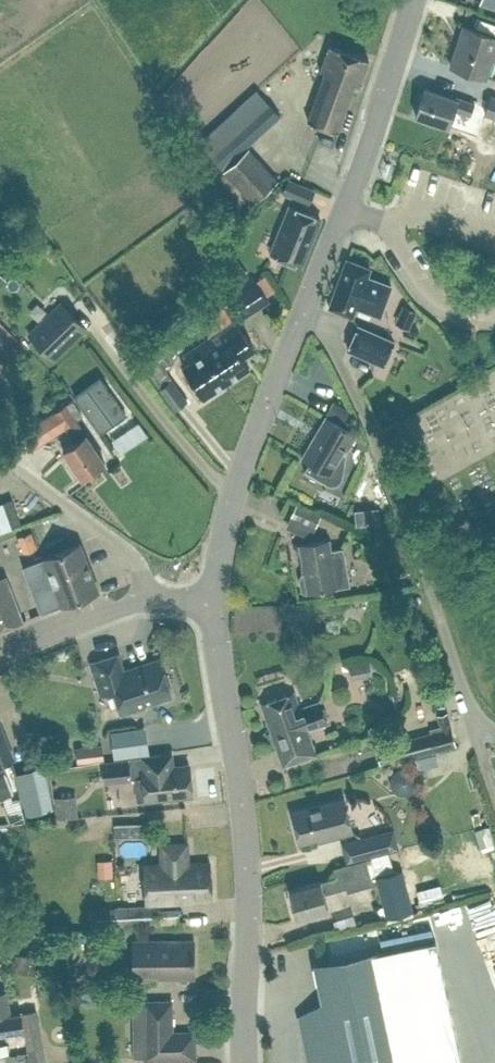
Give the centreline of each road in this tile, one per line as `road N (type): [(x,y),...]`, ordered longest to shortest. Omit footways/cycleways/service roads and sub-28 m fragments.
road 1 (residential): [(494,730),(463,690),(364,418),(318,317),(302,310)]
road 2 (tertiary): [(243,1062),(245,845),(215,600)]
road 3 (tertiary): [(302,310),(358,171),(412,0)]
road 4 (tertiary): [(215,600),(231,500),(302,310)]
road 5 (unclassified): [(0,652),(147,599)]
road 6 (residential): [(147,599),(131,552),(66,503)]

